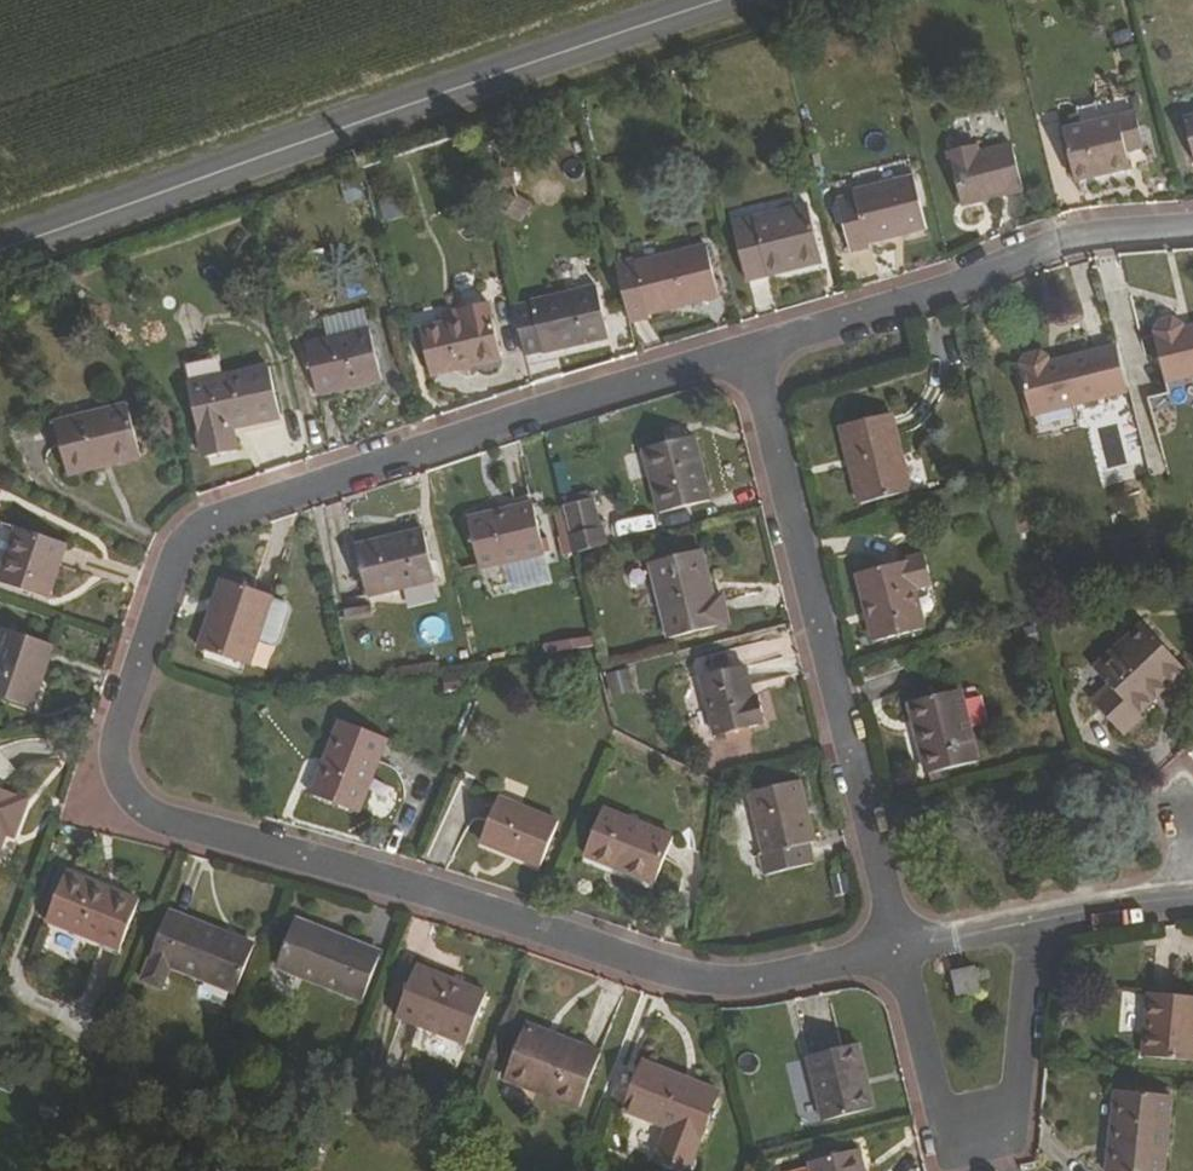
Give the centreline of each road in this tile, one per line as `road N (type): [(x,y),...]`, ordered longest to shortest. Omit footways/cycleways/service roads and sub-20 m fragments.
road 1 (residential): [(885,954),(701,988),(146,813),(109,760),(173,527),(736,340)]
road 2 (primary): [(751,0),(0,239)]
road 3 (residential): [(736,340),(885,954)]
road 4 (residential): [(736,340),(923,290),(1049,234),(1192,218)]
road 5 (residential): [(1011,930),(992,1120),(931,1135),(885,954)]
road 6 (residential): [(1192,899),(1011,930)]
road 7 (residential): [(1011,930),(885,954)]

